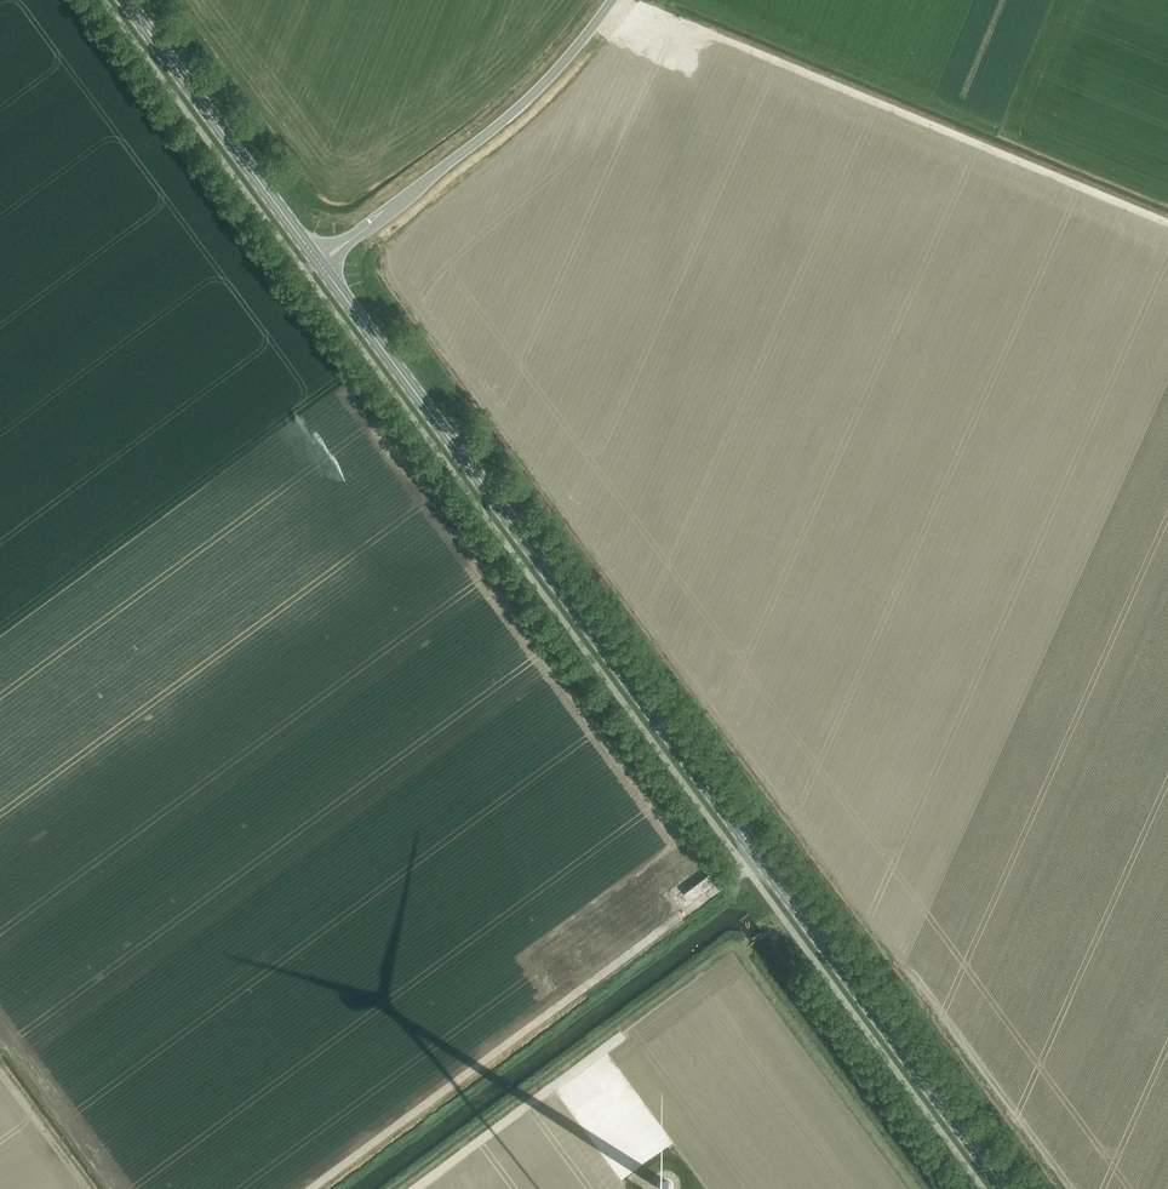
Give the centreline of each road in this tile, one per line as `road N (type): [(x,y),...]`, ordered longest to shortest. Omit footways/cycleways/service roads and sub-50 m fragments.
road 1 (secondary): [(1008,1188),(319,263)]
road 2 (track): [(758,860),(310,1188)]
road 3 (unclassified): [(353,238),(525,102),(611,0)]
road 4 (secondary): [(319,263),(115,0)]

